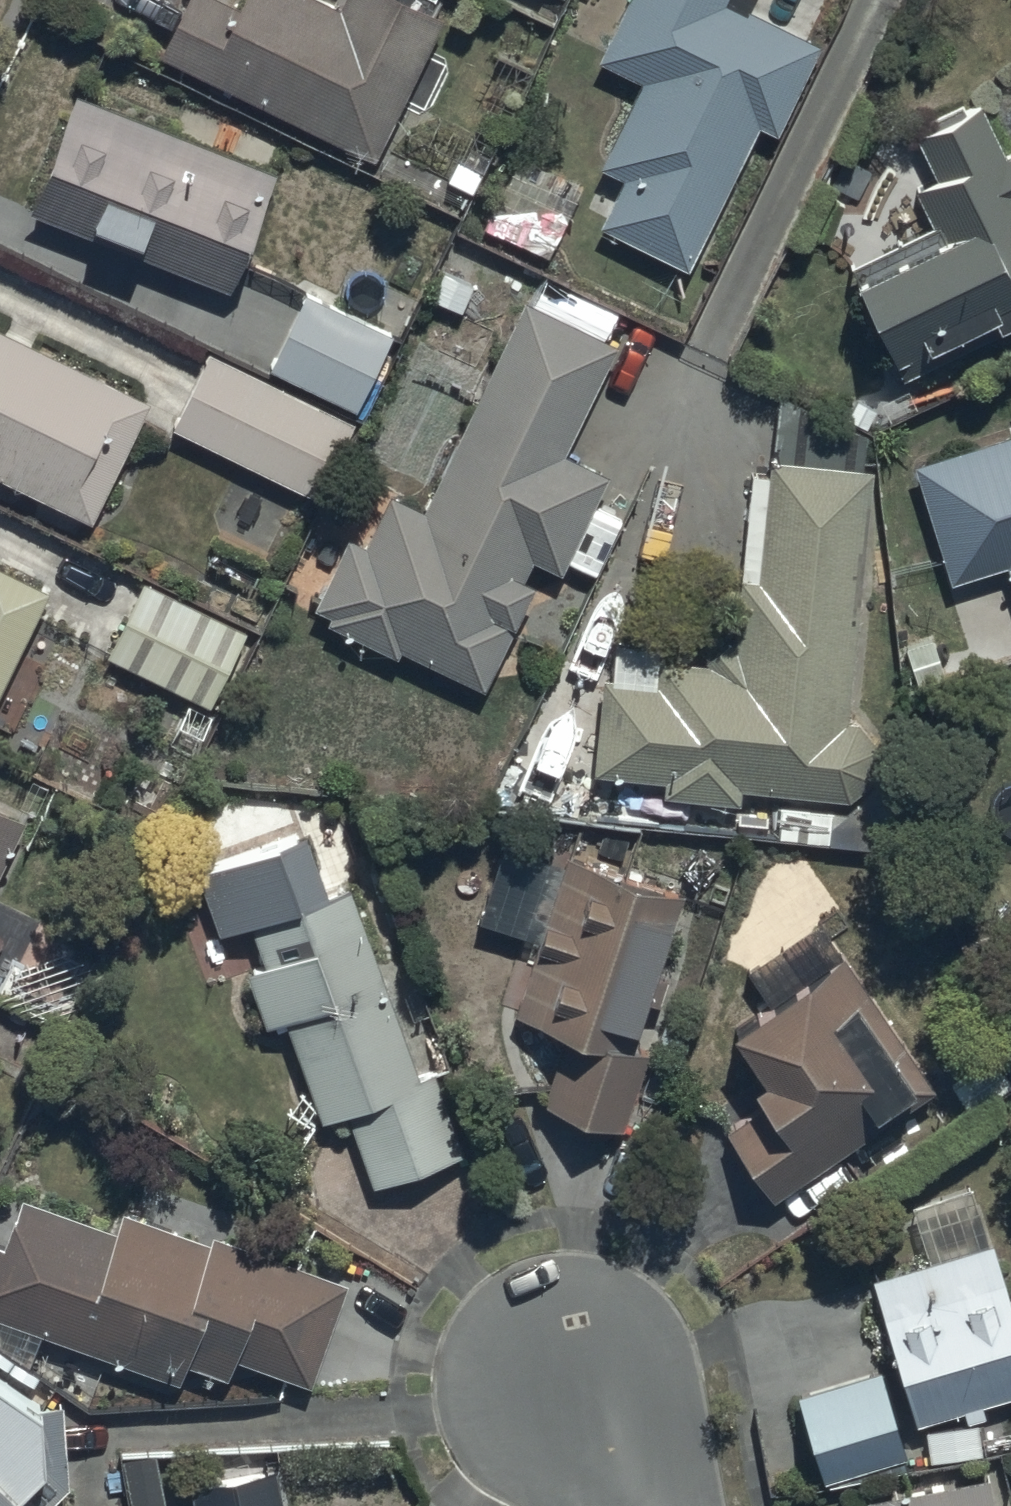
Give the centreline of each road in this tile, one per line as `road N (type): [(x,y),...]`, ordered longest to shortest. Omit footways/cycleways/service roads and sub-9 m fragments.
road 1 (residential): [(649,1505),(569,1386)]

